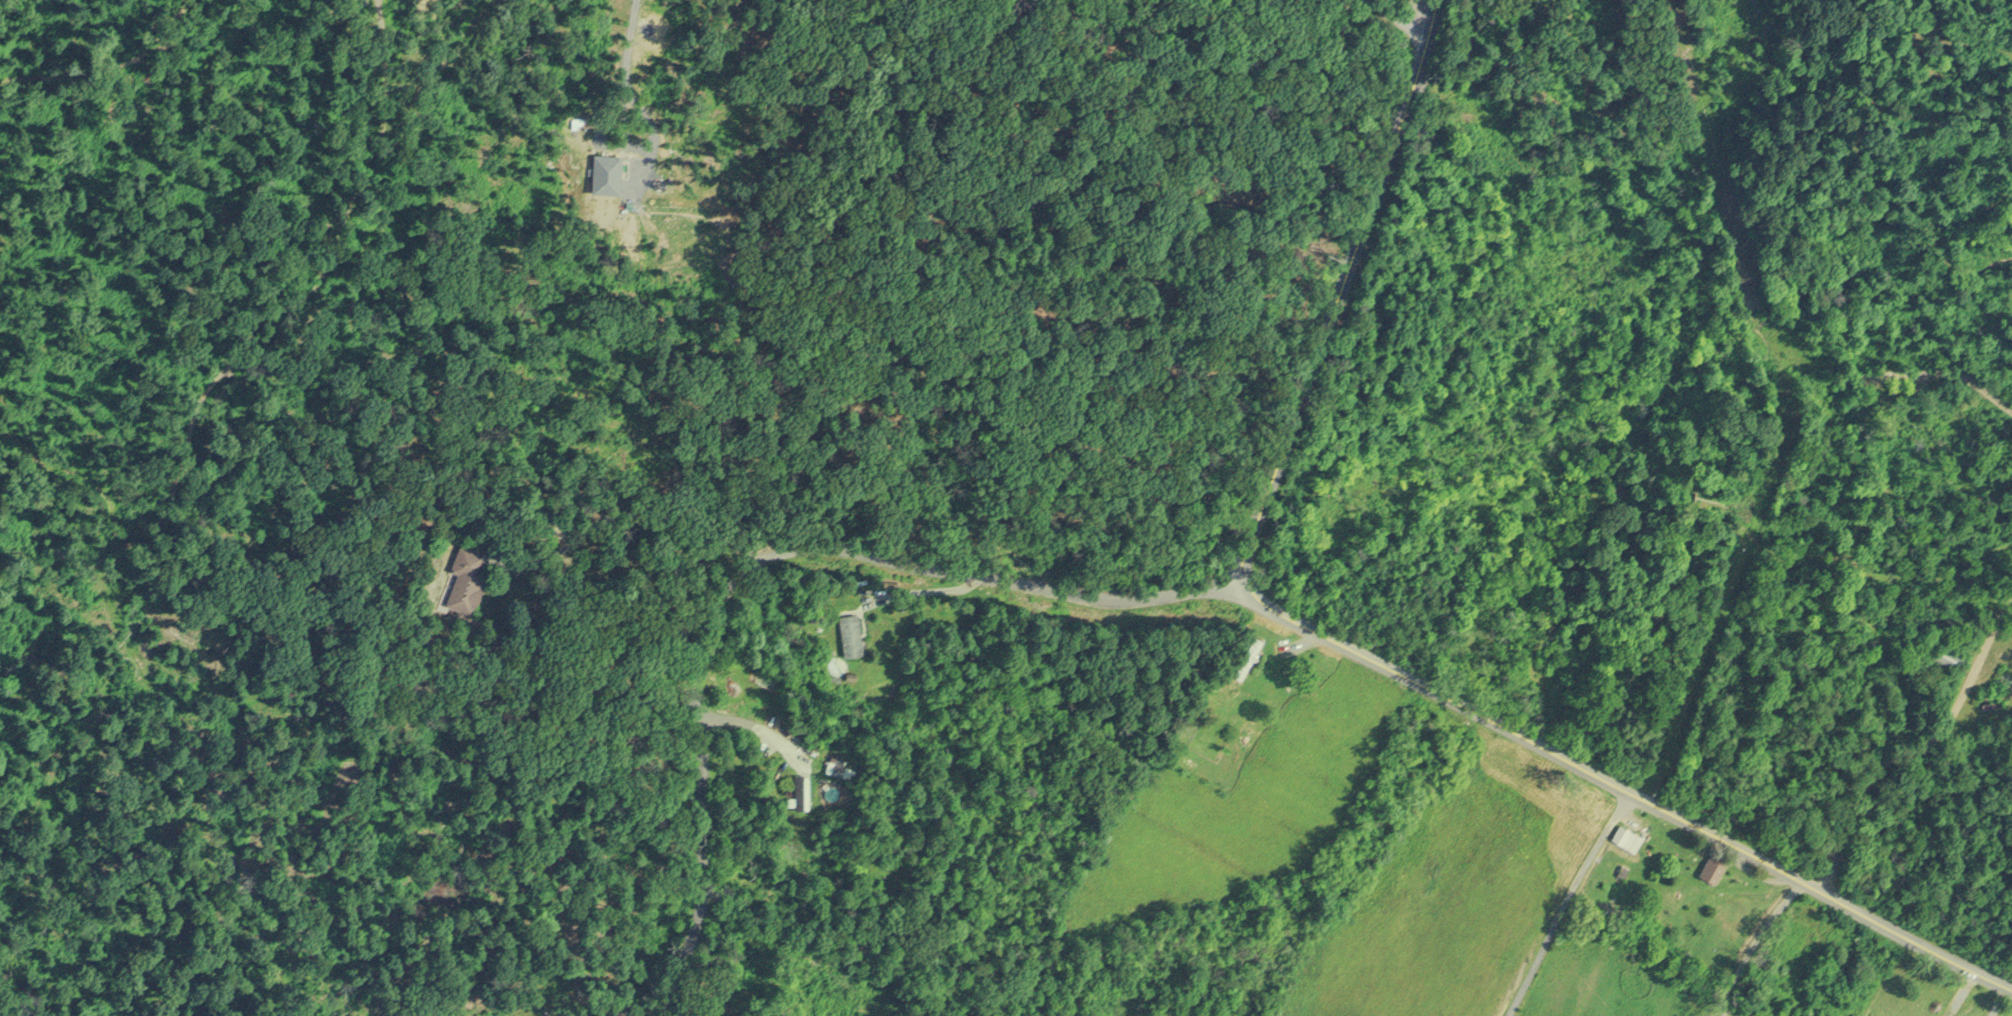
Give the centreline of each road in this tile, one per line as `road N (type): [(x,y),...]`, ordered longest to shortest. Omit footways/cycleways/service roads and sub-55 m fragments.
road 1 (residential): [(667,1015),(693,891),(694,647),(731,576),(827,542),(1068,590),(1237,581)]
road 2 (tertiary): [(1434,685),(2011,989)]
road 3 (tertiary): [(1237,581),(1434,0)]
road 4 (tertiary): [(1434,685),(1237,581)]

